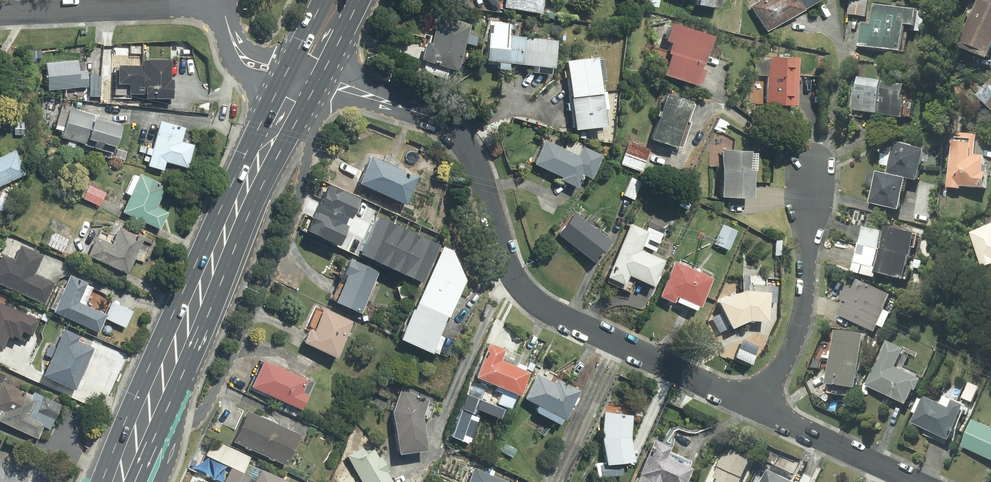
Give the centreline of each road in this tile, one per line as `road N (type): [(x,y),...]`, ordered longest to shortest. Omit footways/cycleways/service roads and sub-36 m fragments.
road 1 (residential): [(762,410),(534,302),(514,279),(461,138),(431,117),(321,85)]
road 2 (primary): [(102,481),(279,87)]
road 3 (primary): [(321,85),(280,158),(161,430)]
road 4 (residential): [(812,164),(799,326),(762,410)]
road 5 (residential): [(222,8),(0,15)]
road 6 (residential): [(916,481),(762,410)]

